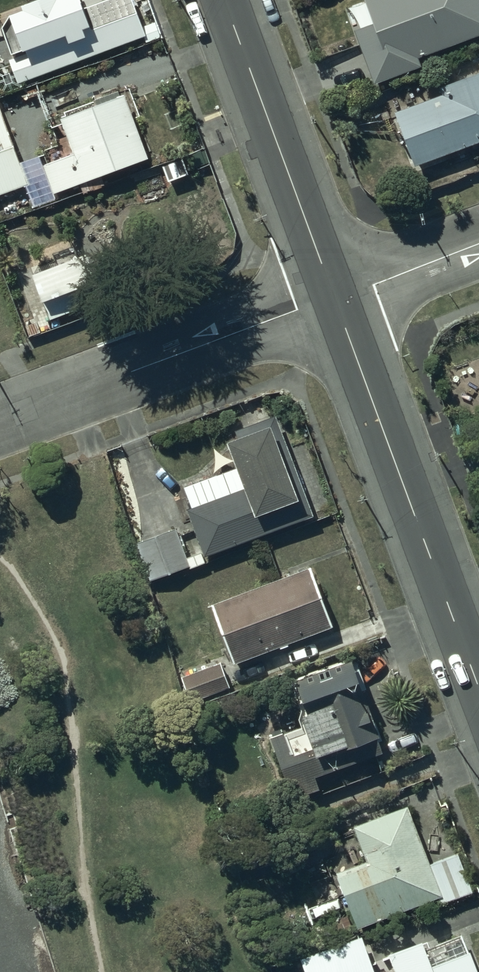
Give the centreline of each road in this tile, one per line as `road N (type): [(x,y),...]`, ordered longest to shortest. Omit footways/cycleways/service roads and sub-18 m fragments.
road 1 (residential): [(336,296),(478,682)]
road 2 (residential): [(336,296),(0,421)]
road 3 (residential): [(224,0),(336,296)]
road 4 (residential): [(478,245),(336,296)]

